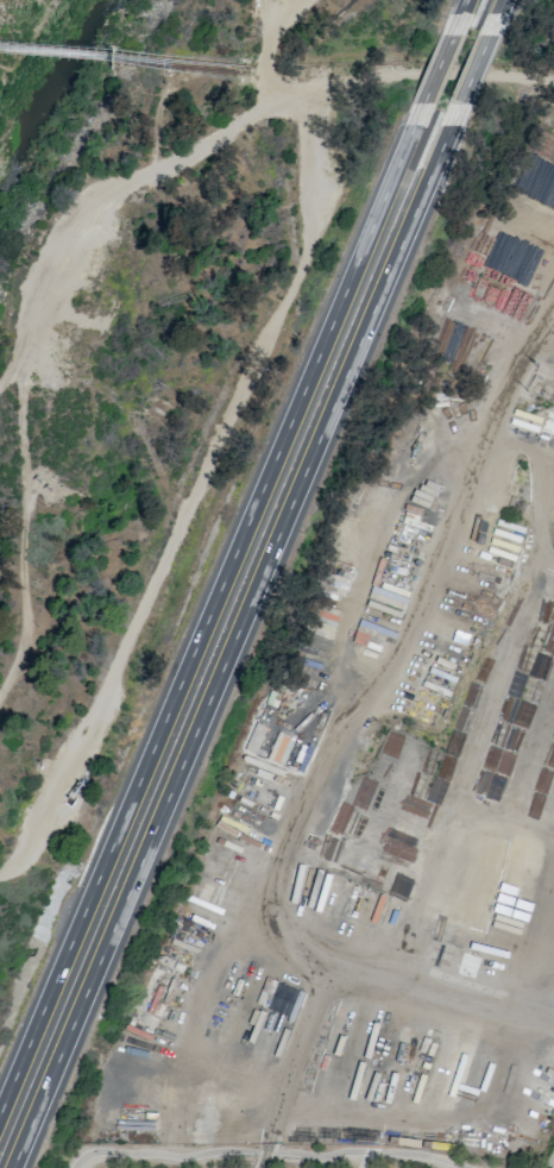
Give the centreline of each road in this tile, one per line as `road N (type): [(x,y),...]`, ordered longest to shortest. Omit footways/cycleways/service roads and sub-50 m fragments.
road 1 (motorway): [(14,1167),(460,105)]
road 2 (motorway): [(422,106),(0,1117)]
road 3 (track): [(553,77),(404,70),(306,93)]

